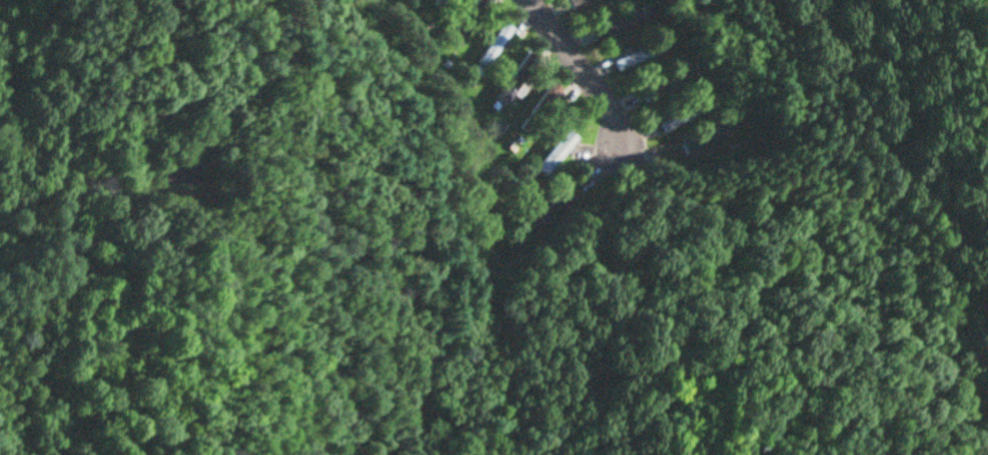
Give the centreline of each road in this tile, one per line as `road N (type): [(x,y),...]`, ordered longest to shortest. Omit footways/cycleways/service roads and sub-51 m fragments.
road 1 (residential): [(624,152),(618,116),(530,0)]

